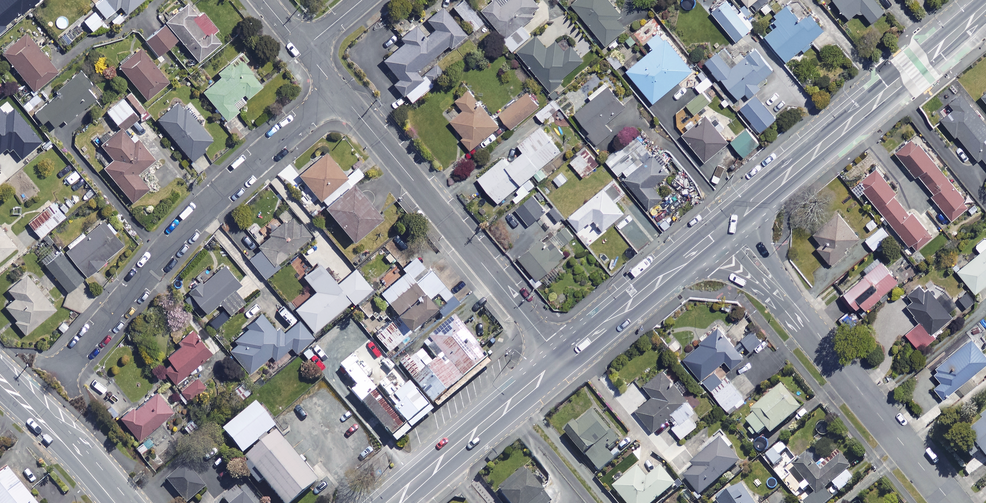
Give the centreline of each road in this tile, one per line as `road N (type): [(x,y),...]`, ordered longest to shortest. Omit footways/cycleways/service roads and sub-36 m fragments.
road 1 (residential): [(337,90),(203,209),(68,365)]
road 2 (residential): [(952,502),(722,230)]
road 3 (residential): [(337,90),(563,360)]
road 4 (secondary): [(985,9),(722,230)]
road 5 (secondary): [(563,360),(393,502)]
road 6 (secondary): [(722,230),(563,360)]
road 7 (residential): [(0,375),(115,502)]

